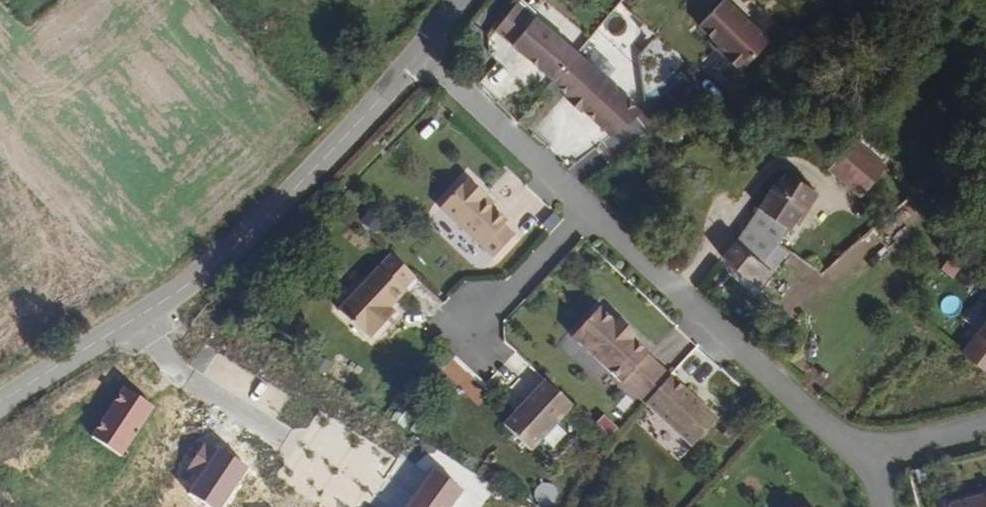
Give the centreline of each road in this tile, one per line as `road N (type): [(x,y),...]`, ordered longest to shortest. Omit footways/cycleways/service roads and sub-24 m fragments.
road 1 (tertiary): [(133,320),(285,201),(420,50)]
road 2 (residential): [(585,207),(838,435),(869,455)]
road 3 (residential): [(420,50),(585,207)]
road 4 (residential): [(133,320),(185,380),(284,438)]
road 5 (residential): [(585,207),(467,333)]
road 6 (tertiary): [(0,403),(133,320)]
road 7 (residential): [(869,455),(985,426)]

